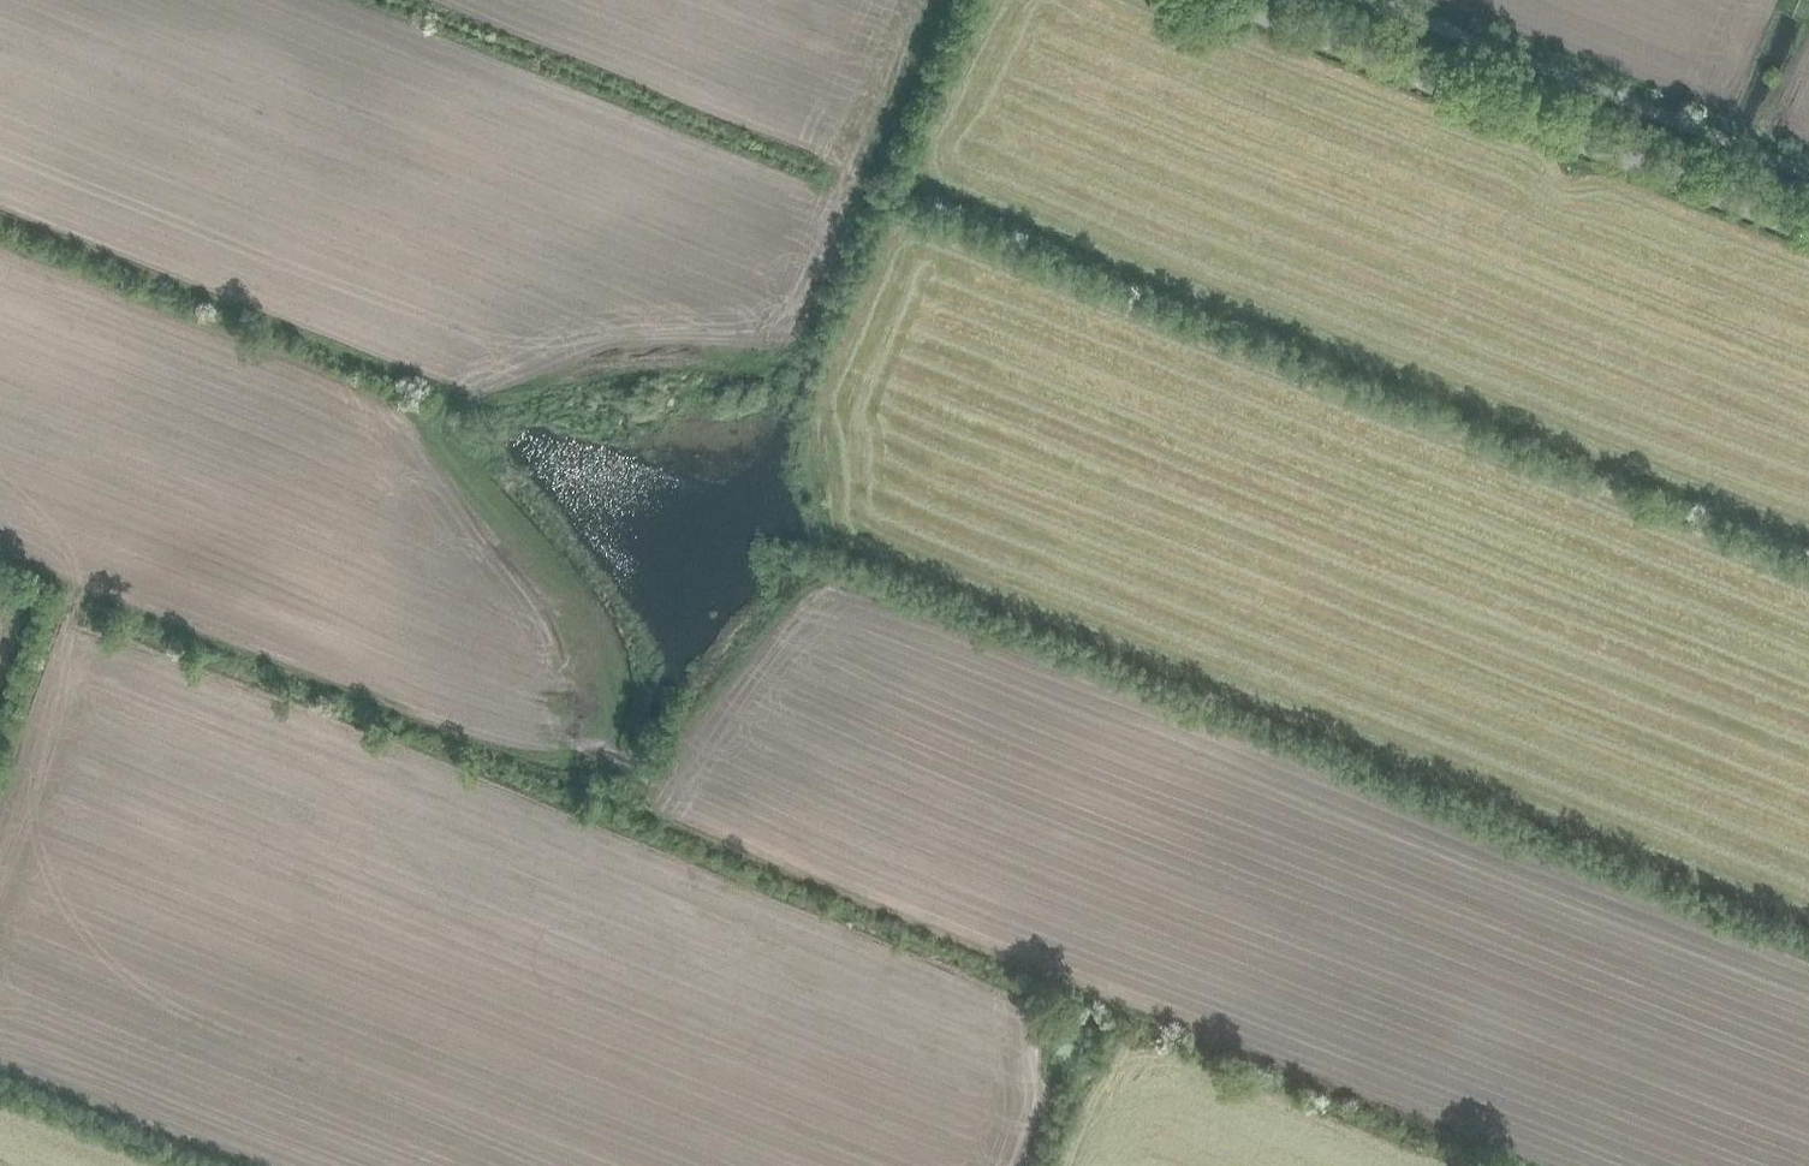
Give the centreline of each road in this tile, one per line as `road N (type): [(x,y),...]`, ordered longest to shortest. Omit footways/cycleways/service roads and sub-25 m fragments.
road 1 (tertiary): [(1808,231),(1227,0)]

